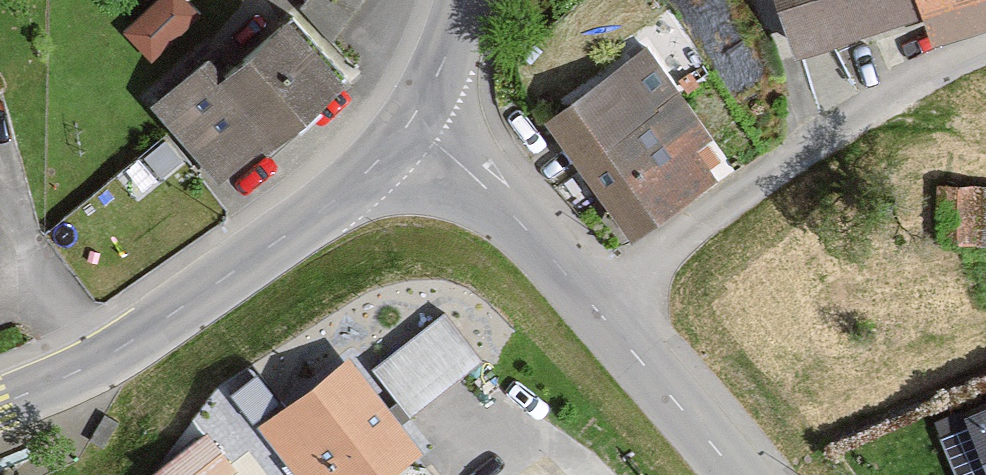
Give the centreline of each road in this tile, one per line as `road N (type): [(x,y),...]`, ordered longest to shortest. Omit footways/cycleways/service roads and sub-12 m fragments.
road 1 (residential): [(0,410),(96,364),(219,285),(343,198),(411,124)]
road 2 (unclassified): [(738,474),(592,302),(472,174),(411,124)]
road 3 (residential): [(411,124),(466,0)]

